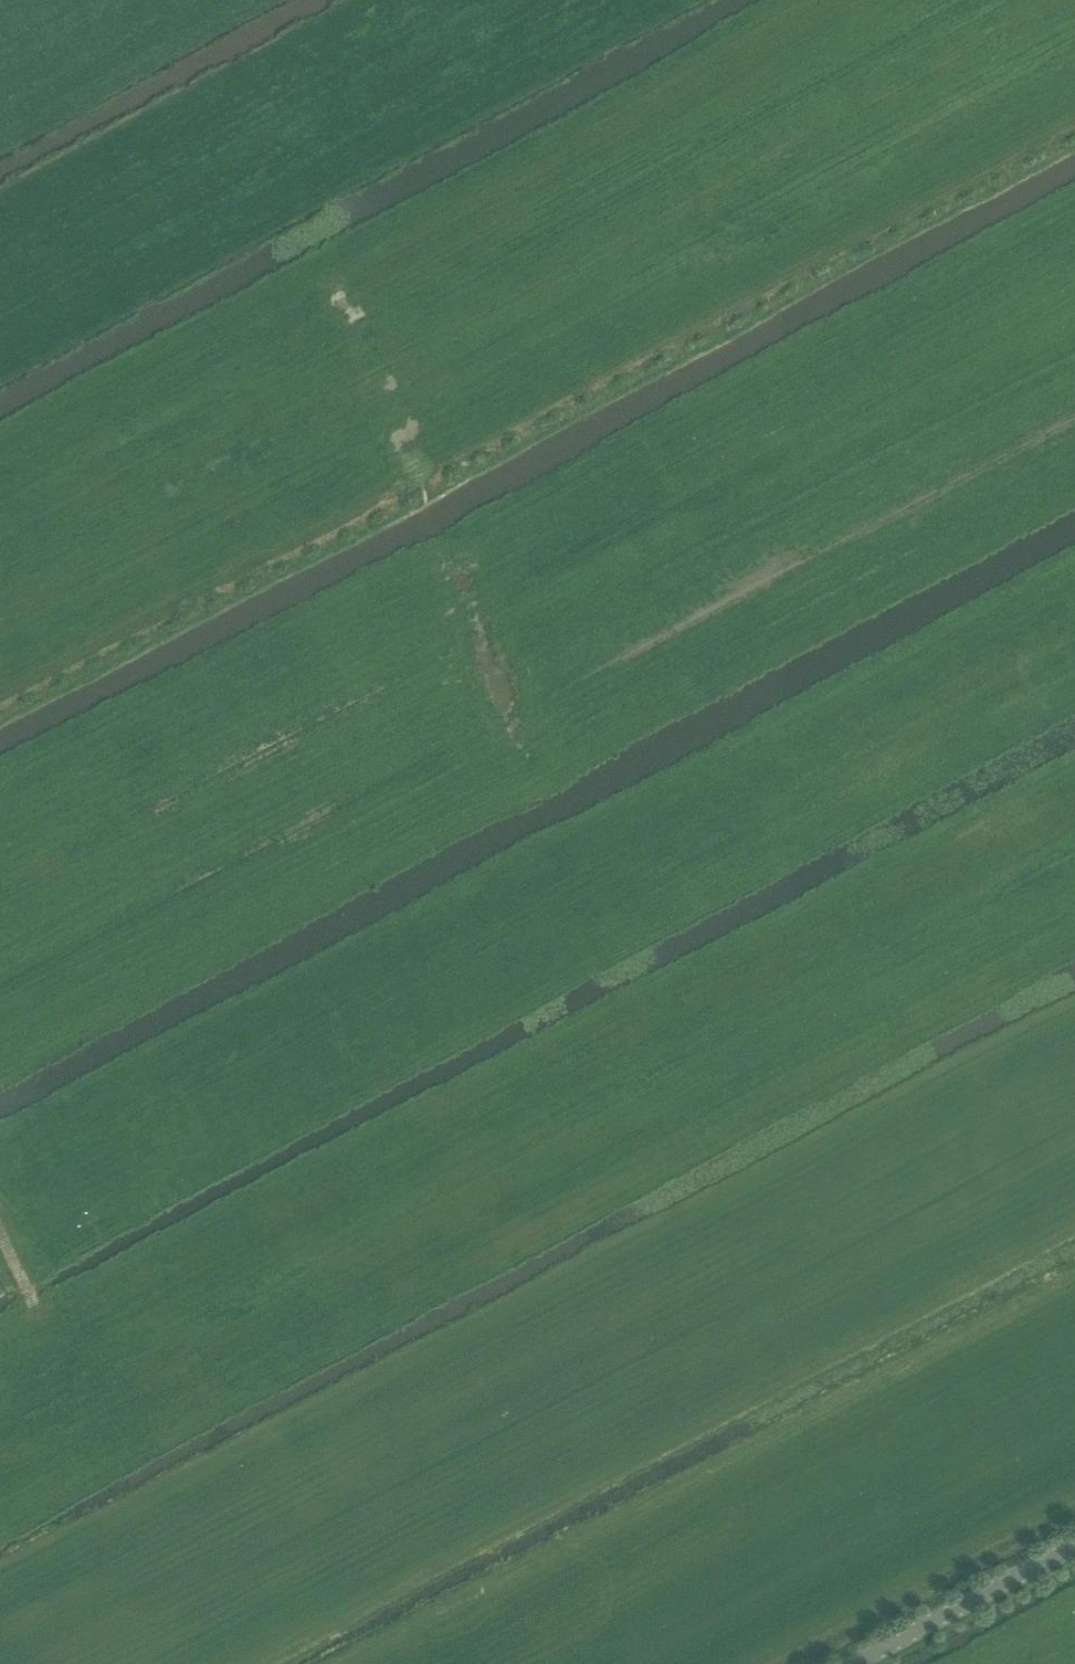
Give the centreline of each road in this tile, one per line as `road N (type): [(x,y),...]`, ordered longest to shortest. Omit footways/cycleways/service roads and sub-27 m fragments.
road 1 (tertiary): [(856,1663),(1074,1547)]

